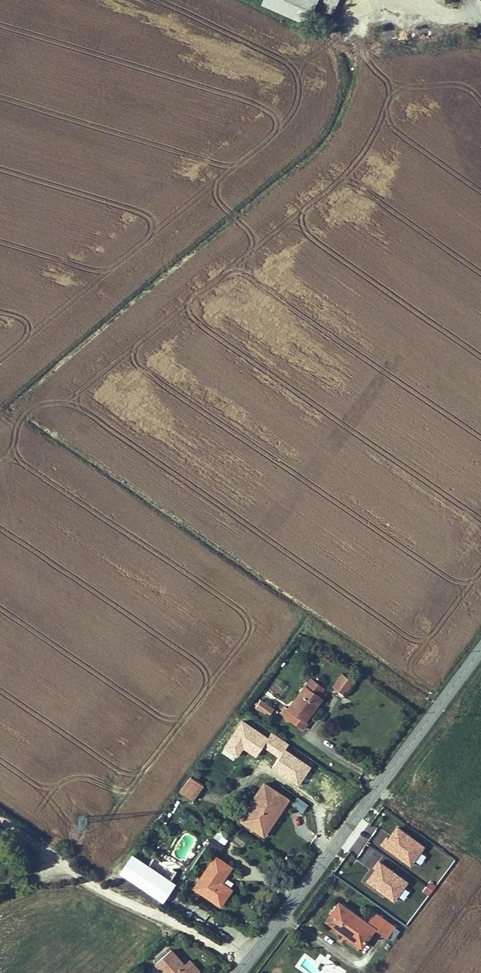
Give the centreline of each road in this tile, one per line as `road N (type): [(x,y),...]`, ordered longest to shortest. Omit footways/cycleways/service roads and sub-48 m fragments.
road 1 (tertiary): [(480,650),(237,972)]

